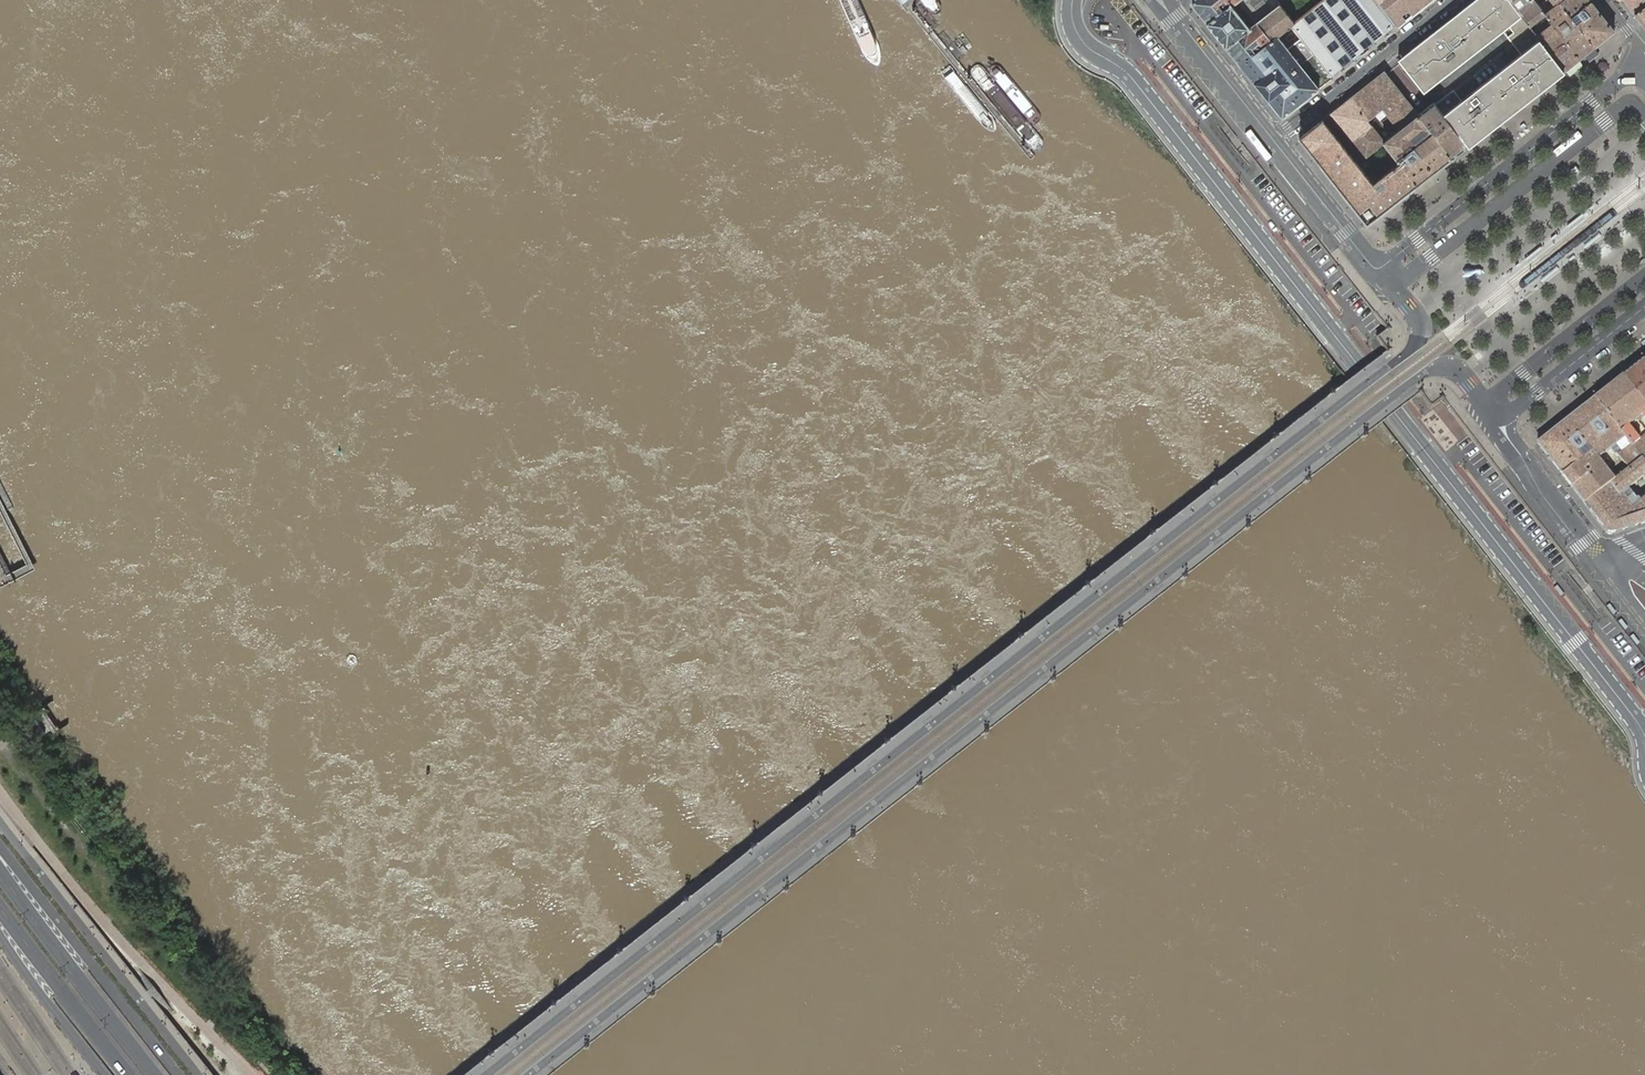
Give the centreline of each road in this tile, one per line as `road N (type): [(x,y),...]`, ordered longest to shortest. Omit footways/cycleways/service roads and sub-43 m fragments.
road 1 (tertiary): [(1644,737),(1133,79),(1081,40),(1073,0)]
road 2 (tertiary): [(1640,65),(1380,268),(1273,139)]
road 3 (secondary): [(180,1074),(0,844)]
road 4 (secondary): [(156,1074),(0,871)]
road 5 (residential): [(1452,0),(1273,139)]
road 6 (secondary): [(0,907),(130,1074)]
road 7 (tertiary): [(1501,421),(1644,308)]
road 8 (tertiary): [(1273,139),(1159,0)]
road 9 (secondary): [(0,937),(106,1074)]

